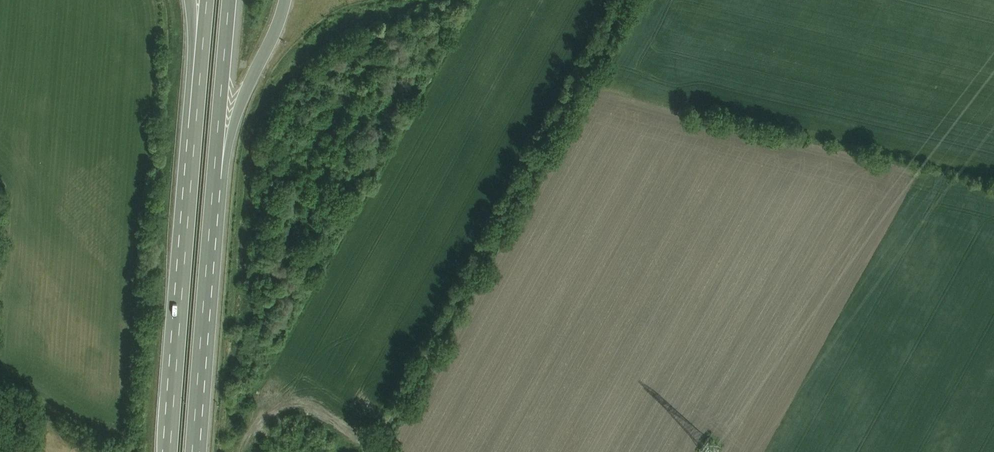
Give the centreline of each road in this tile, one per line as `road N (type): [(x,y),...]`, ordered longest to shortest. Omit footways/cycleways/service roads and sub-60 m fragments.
road 1 (track): [(626,0),(374,451)]
road 2 (motorway): [(192,166),(170,451)]
road 3 (motorway): [(193,451),(211,206)]
road 4 (motorway): [(211,206),(230,0)]
road 5 (motorway): [(191,0),(184,141),(192,166)]
road 6 (motorway): [(207,0),(192,166)]
road 7 (motorway): [(211,206),(224,189),(234,115),(258,64)]

